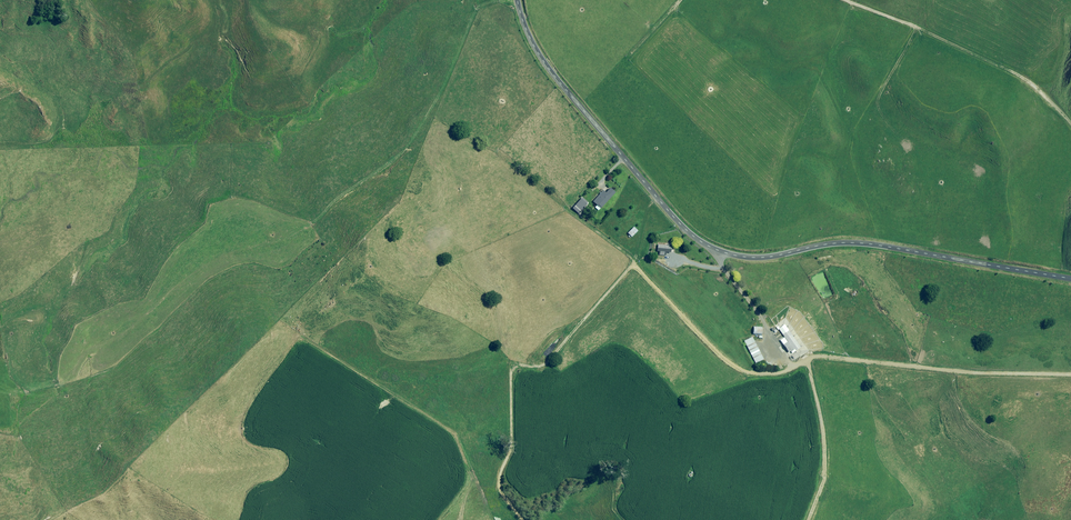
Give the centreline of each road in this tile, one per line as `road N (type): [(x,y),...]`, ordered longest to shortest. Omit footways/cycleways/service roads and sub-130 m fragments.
road 1 (track): [(1070,376),(815,356),(773,373),(747,372),(634,265),(543,364),(511,367),(510,443),(498,485),(520,519)]
road 2 (unclassified): [(1070,278),(868,243),(759,255),(712,246),(693,236),(539,53),(516,0)]

